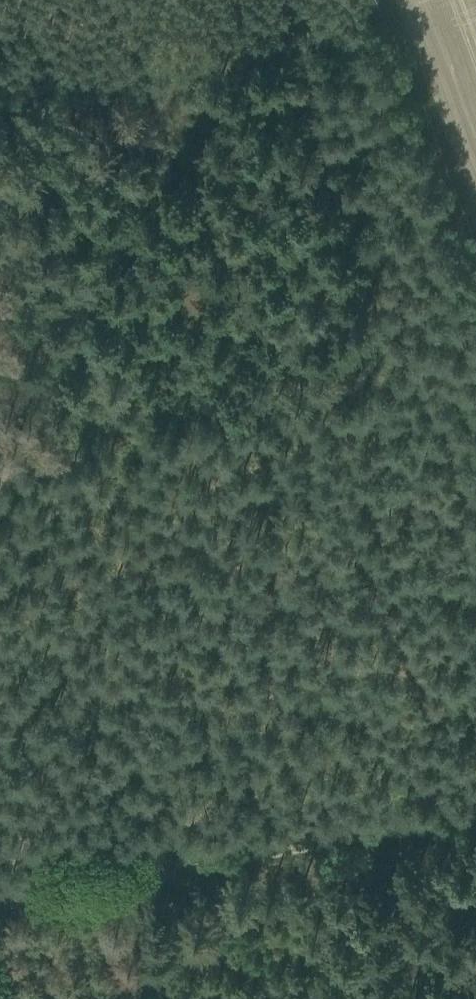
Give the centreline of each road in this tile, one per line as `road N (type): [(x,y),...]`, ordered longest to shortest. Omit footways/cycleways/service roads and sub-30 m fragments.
road 1 (track): [(475,819),(0,891)]
road 2 (track): [(353,0),(475,308)]

